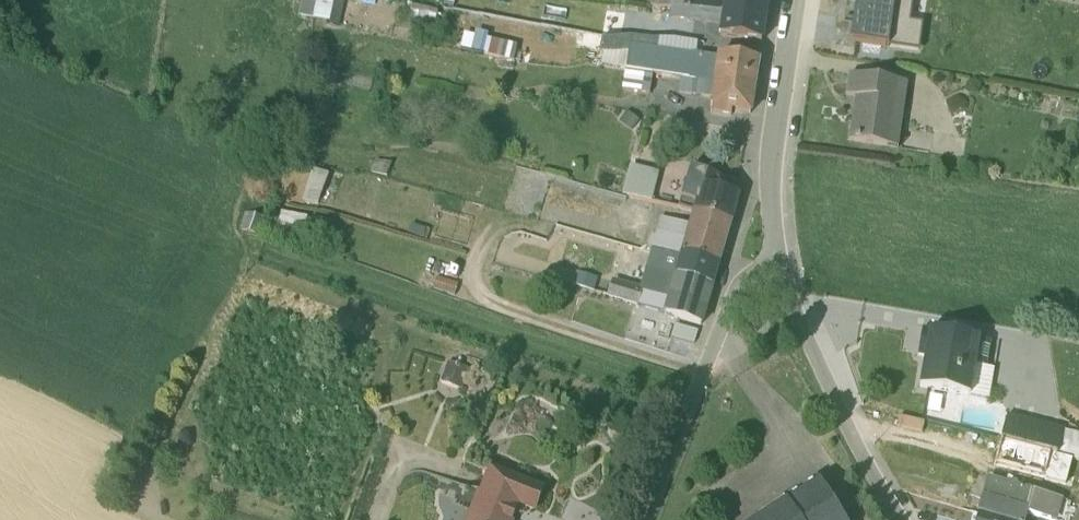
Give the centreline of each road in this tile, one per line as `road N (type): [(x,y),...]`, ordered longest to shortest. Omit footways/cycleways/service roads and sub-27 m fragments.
road 1 (residential): [(775,277),(747,291),(722,330),(647,519)]
road 2 (residential): [(775,277),(773,155),(796,0)]
road 3 (residential): [(892,519),(852,450),(775,277)]

